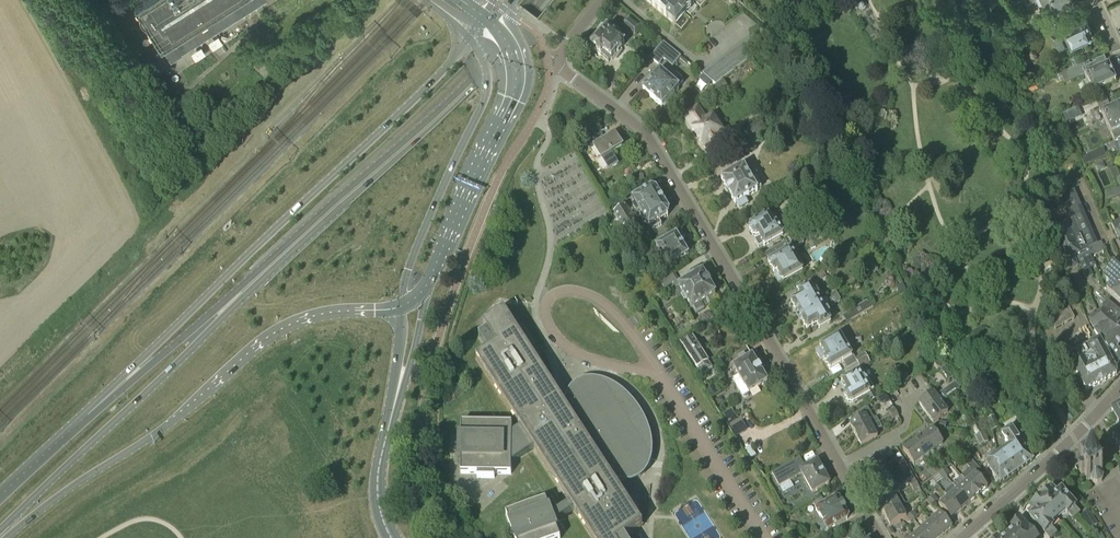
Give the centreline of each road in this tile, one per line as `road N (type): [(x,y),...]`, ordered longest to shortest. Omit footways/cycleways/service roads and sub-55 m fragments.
road 1 (residential): [(882,537),(662,158),(625,116),(562,68),(560,54),(603,0)]
road 2 (primary): [(473,37),(88,414)]
road 3 (primary): [(6,537),(176,418),(282,328),(322,313),(401,306)]
road 4 (primary): [(541,0),(440,107),(243,291)]
road 5 (primary): [(0,529),(243,291)]
road 6 (tertiary): [(473,37),(485,62),(485,99),(430,212),(401,306)]
road 7 (secondary): [(427,284),(513,93),(512,50),(492,23)]
road 8 (primary): [(243,291),(88,414)]
road 9 (residential): [(959,537),(1080,428)]
road 10 (tertiary): [(390,537),(376,486),(394,407)]
road 11 (tertiary): [(394,407),(427,284)]
road 12 (primary): [(88,414),(0,495)]

